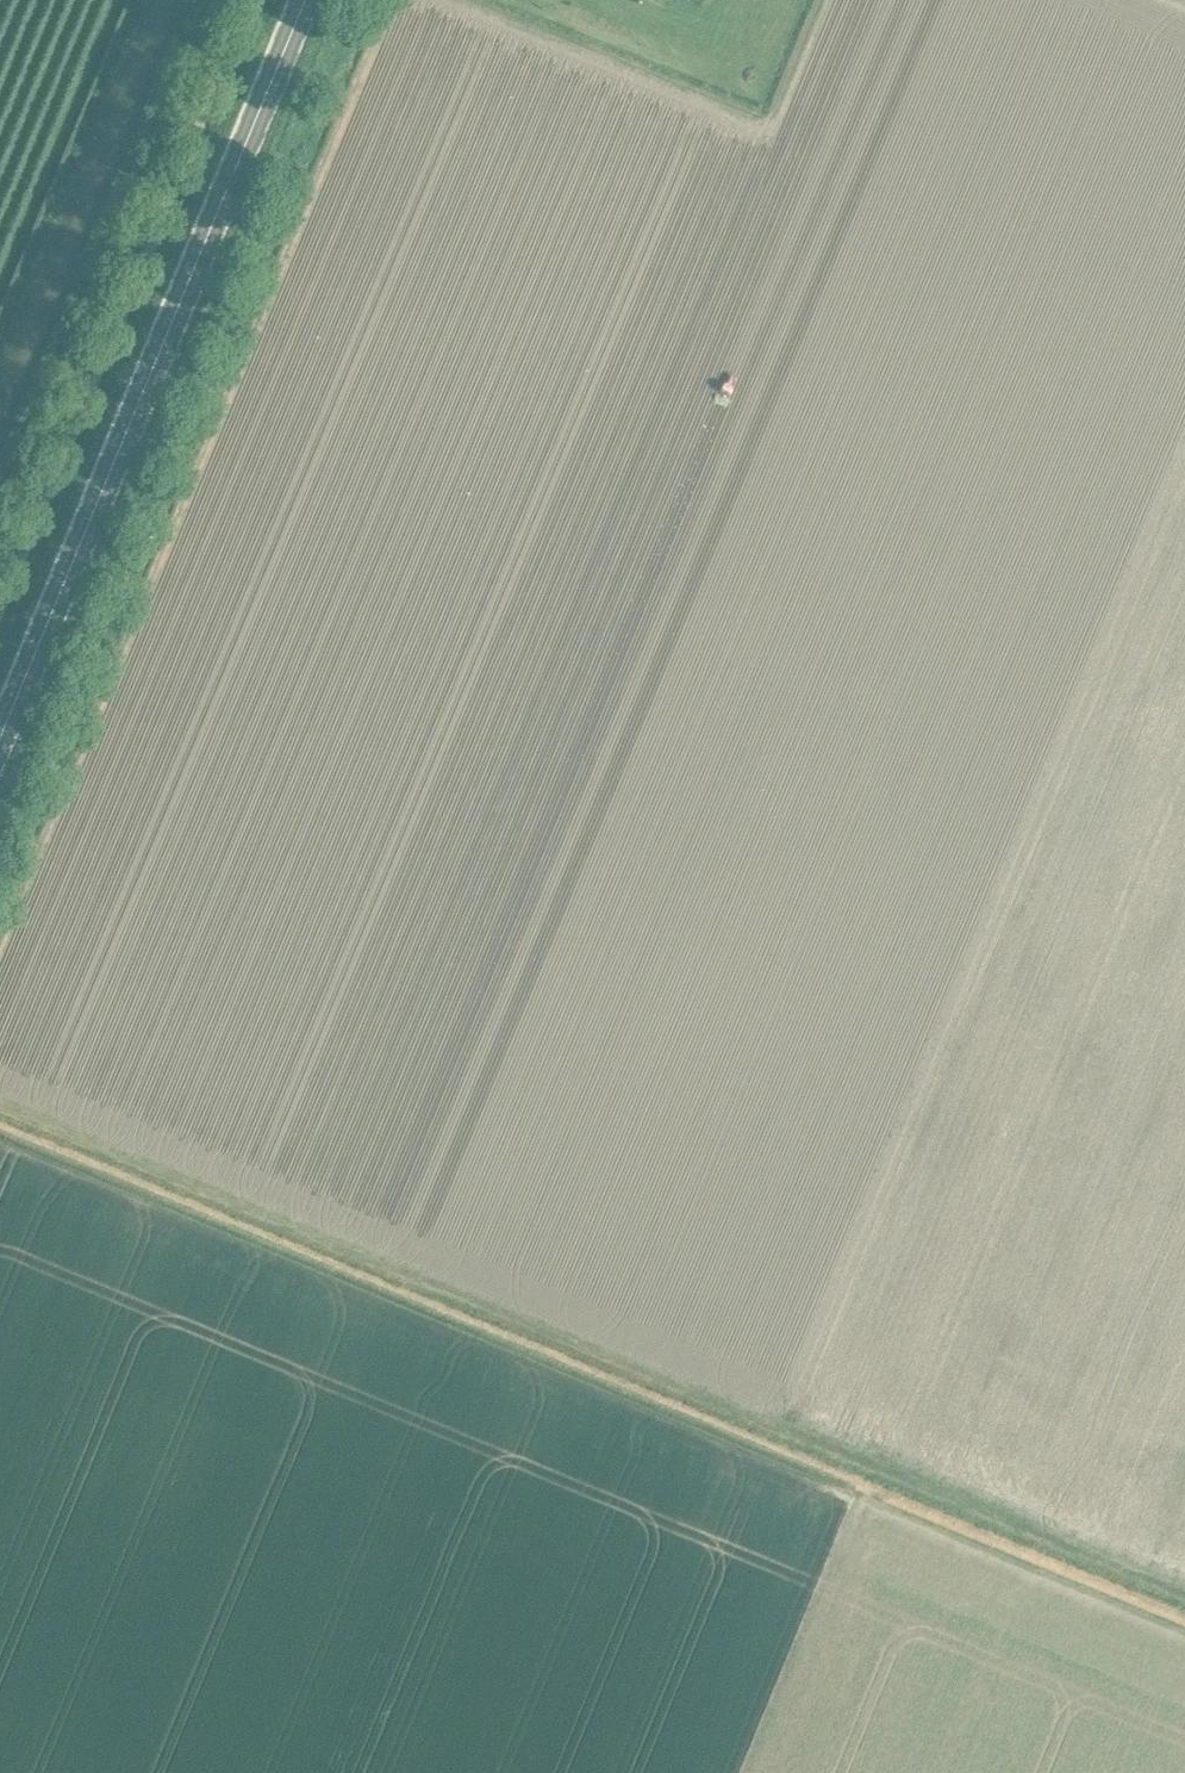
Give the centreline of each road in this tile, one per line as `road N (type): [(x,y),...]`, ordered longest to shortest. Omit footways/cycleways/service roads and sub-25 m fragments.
road 1 (tertiary): [(0,735),(306,0)]

